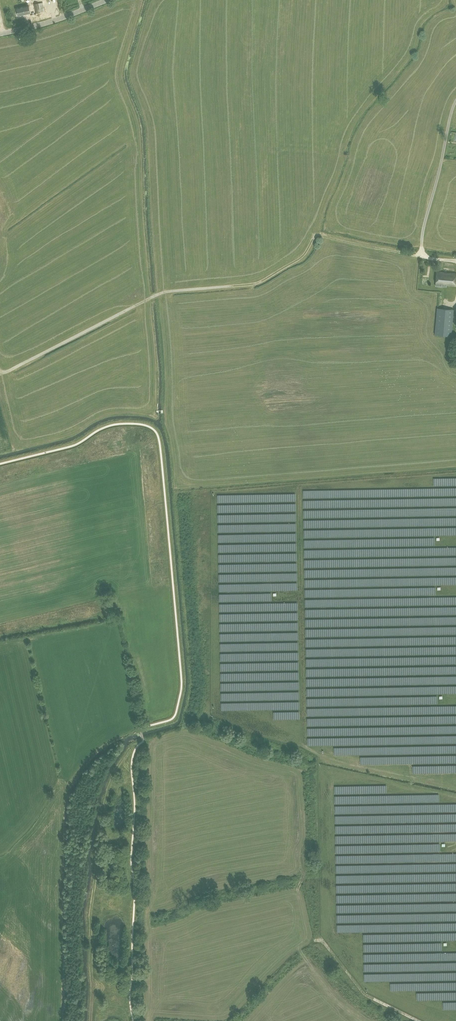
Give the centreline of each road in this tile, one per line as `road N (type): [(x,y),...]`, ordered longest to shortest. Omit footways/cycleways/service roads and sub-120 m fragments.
road 1 (track): [(251,290),(256,284),(160,293),(0,371)]
road 2 (track): [(256,284),(304,255),(316,235),(426,256)]

